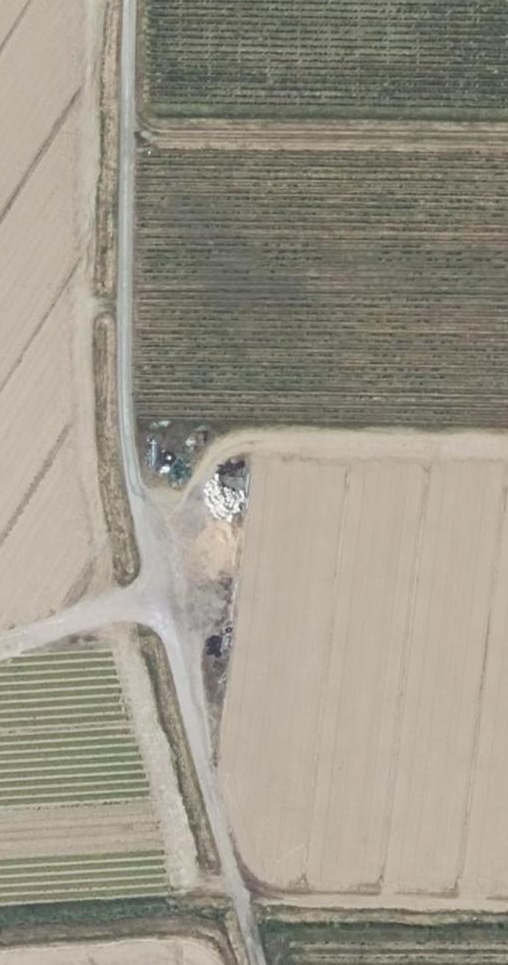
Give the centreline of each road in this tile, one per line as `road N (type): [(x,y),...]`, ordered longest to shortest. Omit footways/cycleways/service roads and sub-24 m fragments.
road 1 (track): [(257,964),(158,623),(117,442),(122,0)]
road 2 (track): [(507,143),(120,130)]
road 3 (track): [(240,904),(507,903)]
road 4 (track): [(0,647),(152,593)]

